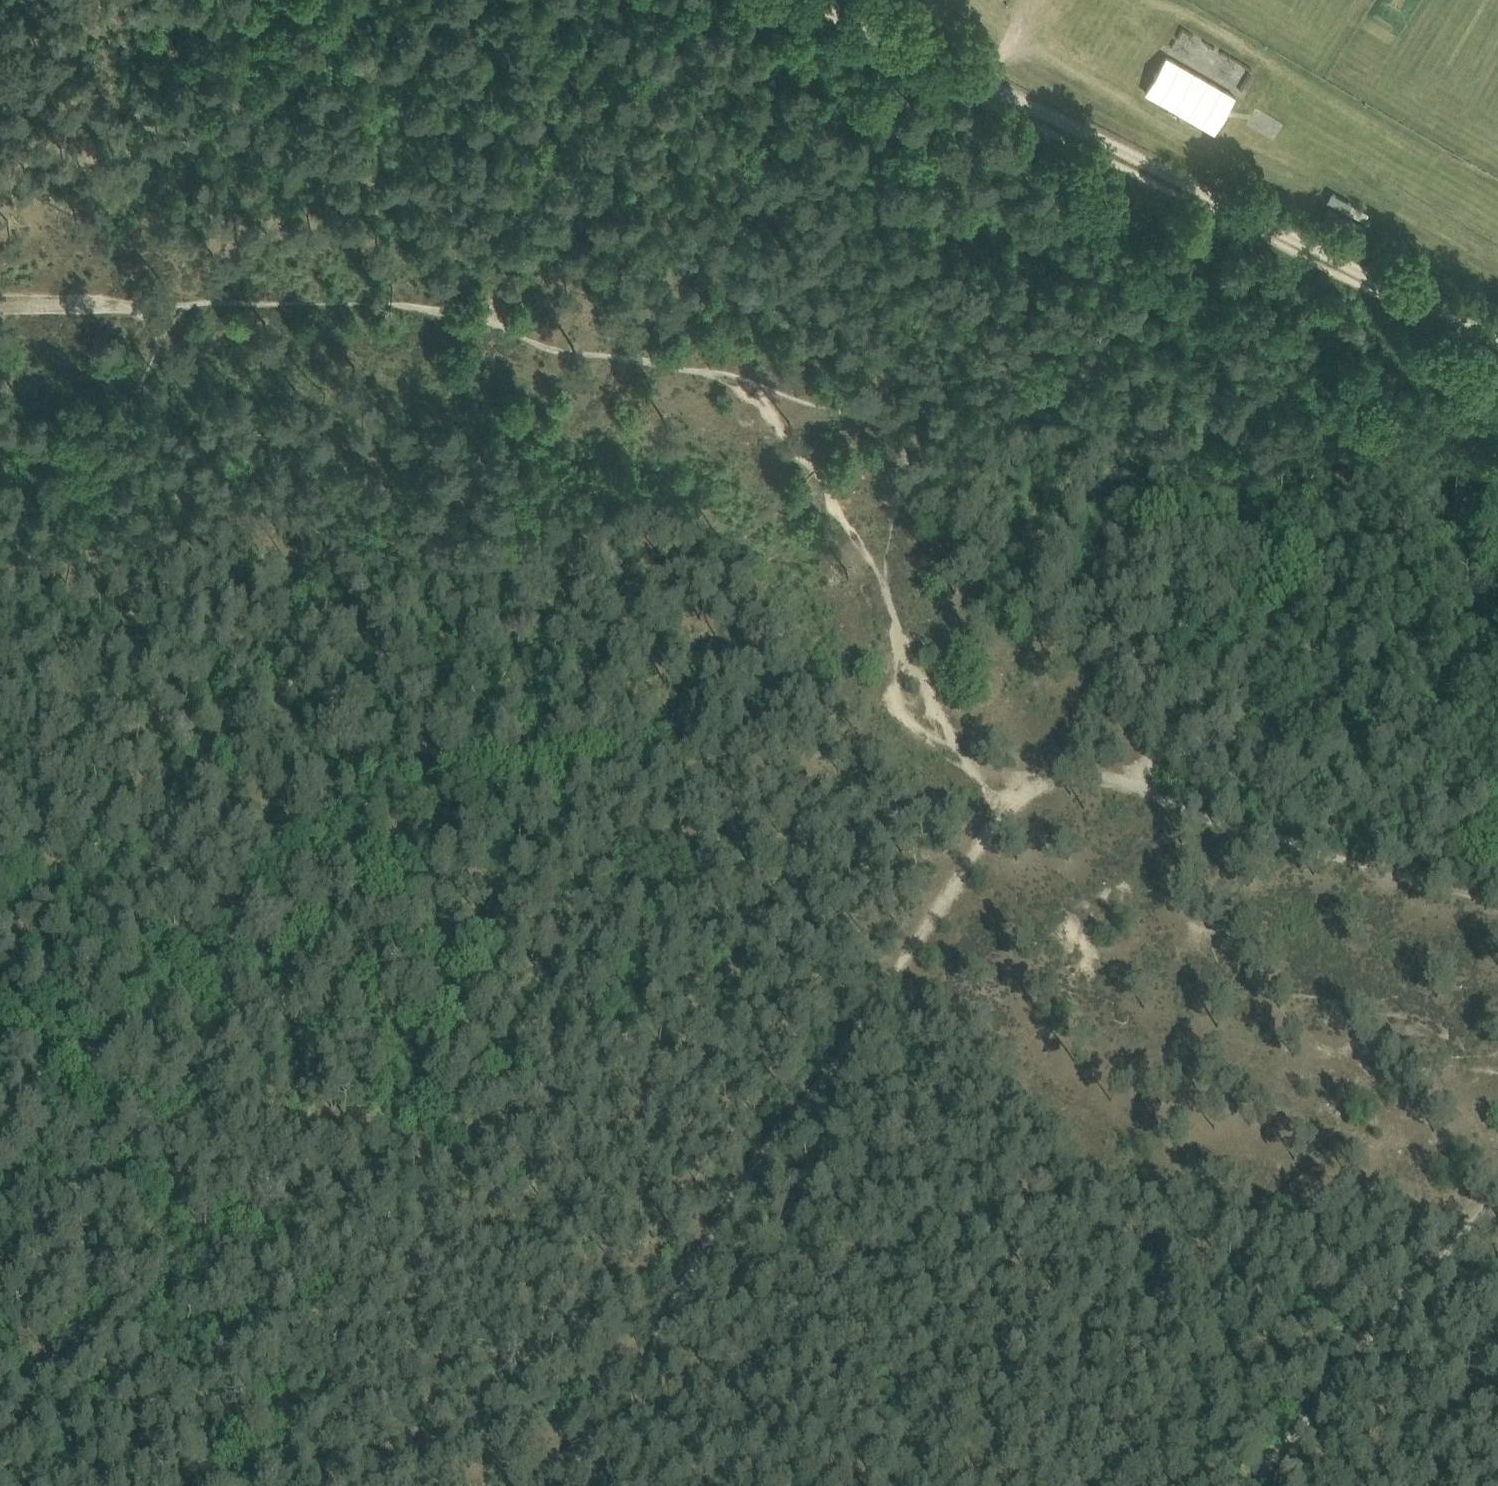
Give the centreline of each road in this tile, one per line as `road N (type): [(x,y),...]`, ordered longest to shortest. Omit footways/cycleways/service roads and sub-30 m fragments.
road 1 (track): [(1497,365),(781,0)]
road 2 (track): [(1244,1485),(1497,1176)]

